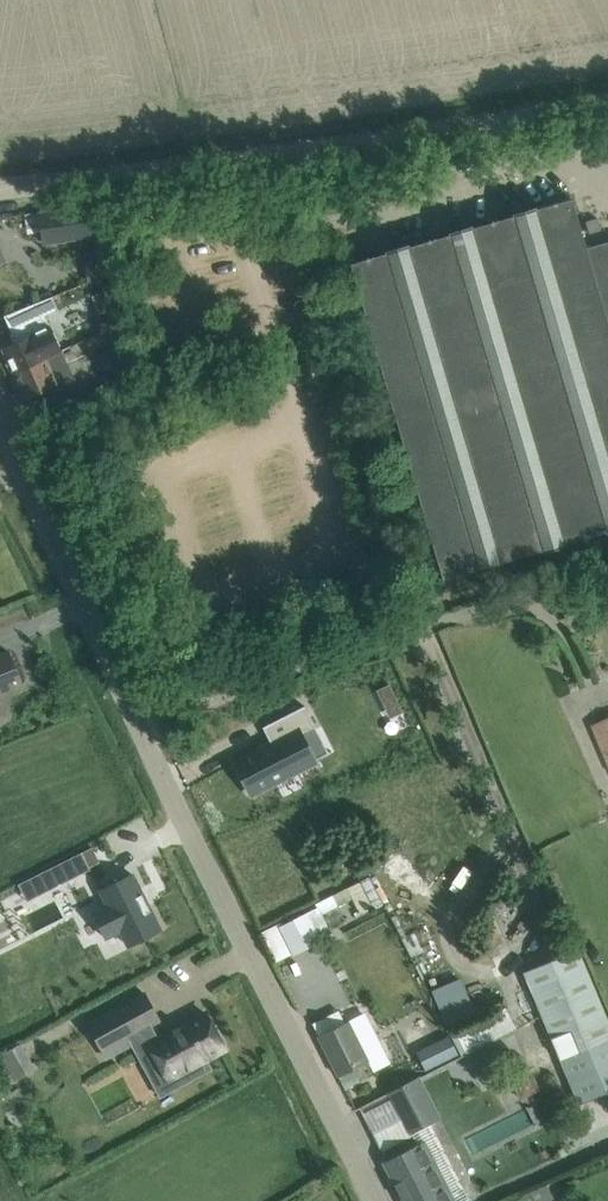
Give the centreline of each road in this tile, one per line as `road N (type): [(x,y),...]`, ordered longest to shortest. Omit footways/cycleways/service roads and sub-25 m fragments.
road 1 (residential): [(377,1200),(234,923),(0,424)]
road 2 (residential): [(0,189),(323,152),(607,106)]

